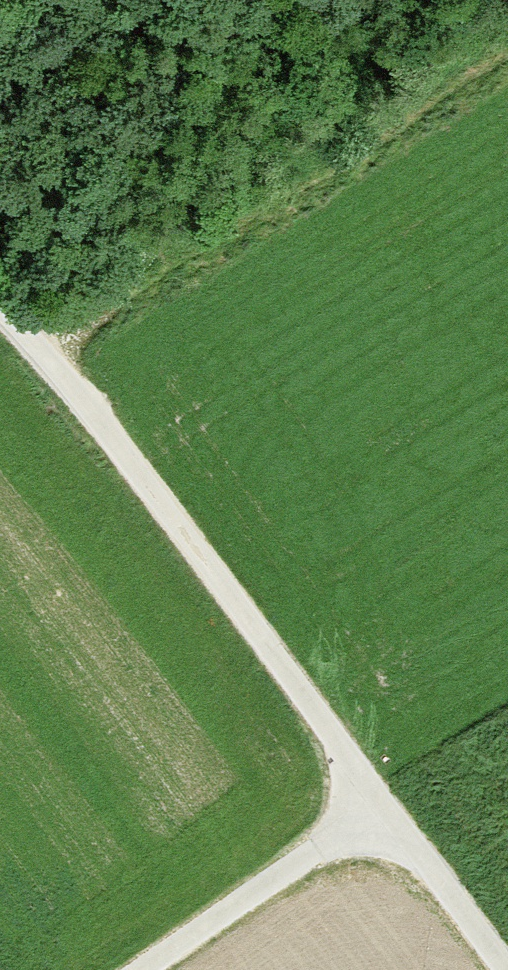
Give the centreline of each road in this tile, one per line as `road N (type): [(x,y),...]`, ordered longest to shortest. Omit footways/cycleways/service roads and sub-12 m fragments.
road 1 (track): [(502,969),(62,383),(0,323)]
road 2 (track): [(507,63),(40,362)]
road 3 (track): [(139,969),(378,805)]

